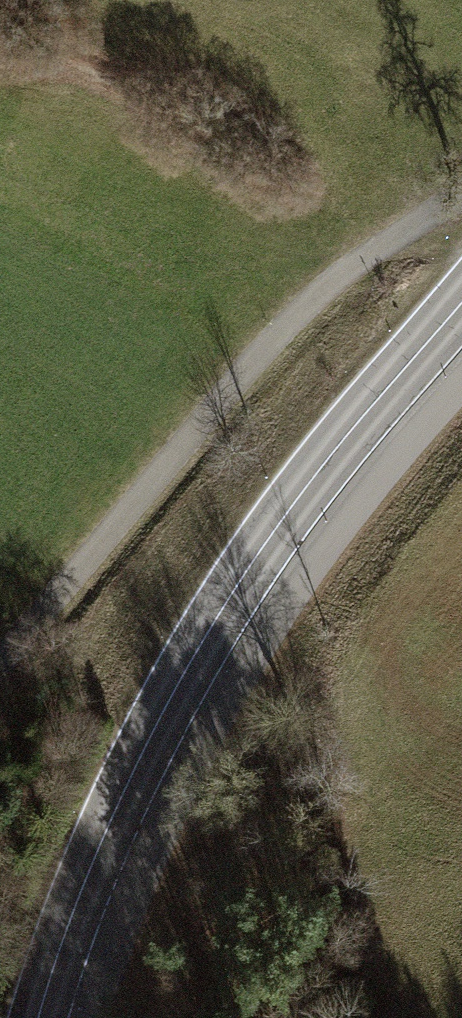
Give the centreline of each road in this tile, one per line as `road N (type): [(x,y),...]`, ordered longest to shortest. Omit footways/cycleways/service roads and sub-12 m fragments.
road 1 (secondary): [(461,301),(318,469),(227,599),(108,821),(41,1017)]
road 2 (unclassified): [(0,669),(319,292),(417,224),(461,244)]

